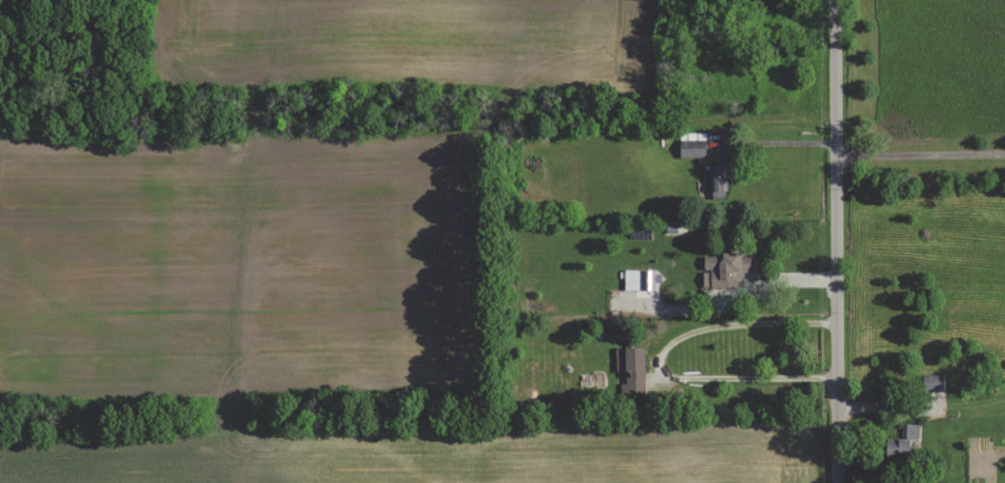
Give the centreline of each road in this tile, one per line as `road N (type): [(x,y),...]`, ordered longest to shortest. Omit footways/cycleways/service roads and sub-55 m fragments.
road 1 (residential): [(836,482),(833,0)]
road 2 (residential): [(833,319),(714,329),(666,348),(666,364),(667,374),(716,384),(834,381)]

